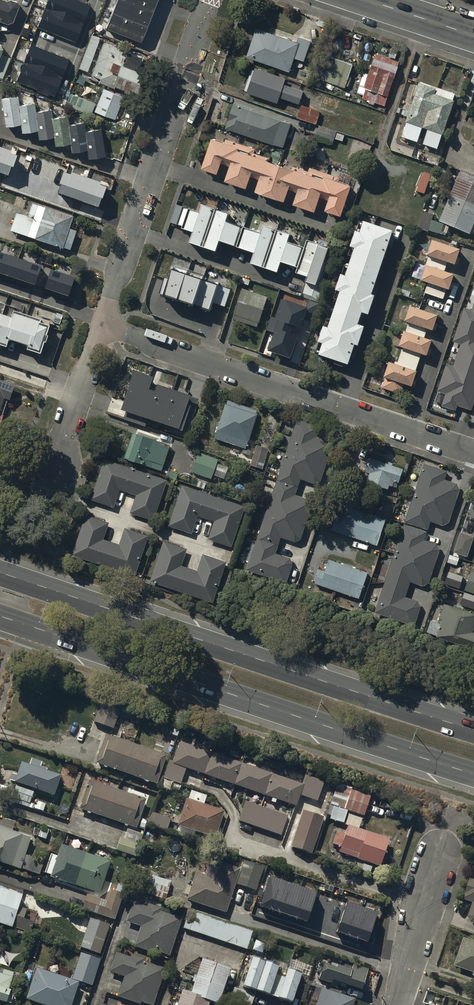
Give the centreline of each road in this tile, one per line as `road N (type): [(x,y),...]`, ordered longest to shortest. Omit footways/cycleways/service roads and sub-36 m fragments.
road 1 (trunk): [(473,774),(0,616)]
road 2 (trunk): [(0,573),(473,730)]
road 3 (residential): [(103,329),(473,455)]
road 4 (residential): [(213,0),(103,329)]
road 5 (residential): [(395,1004),(447,847)]
road 6 (residential): [(103,329),(56,469)]

